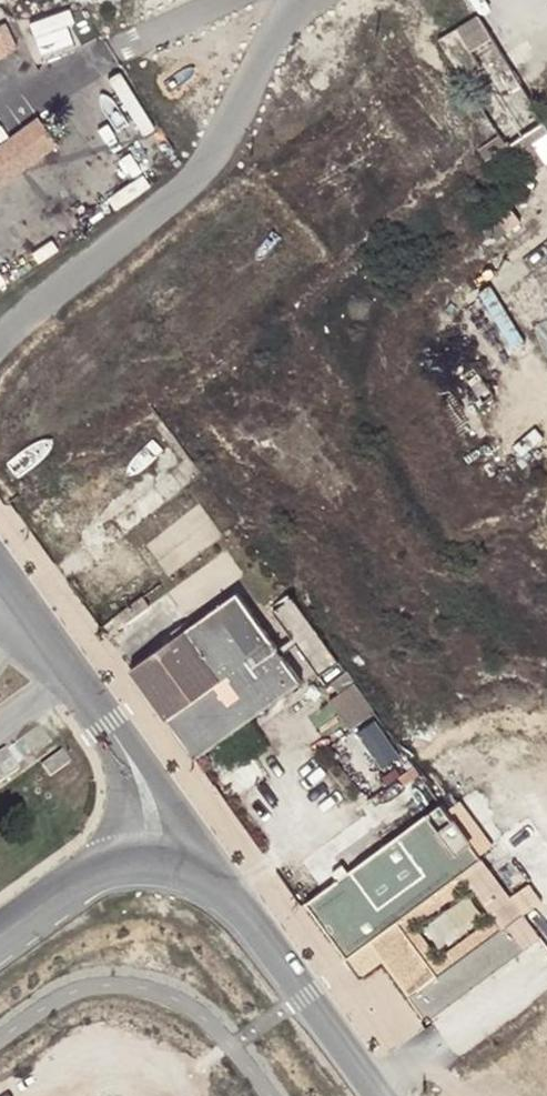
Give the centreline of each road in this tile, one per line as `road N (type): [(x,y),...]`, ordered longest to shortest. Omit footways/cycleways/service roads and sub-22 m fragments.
road 1 (unclassified): [(304,0),(272,37),(201,170),(0,342)]
road 2 (tertiary): [(386,1095),(247,908),(194,868)]
road 3 (unclassified): [(0,574),(113,721)]
road 4 (unclassified): [(194,868),(186,823),(113,721)]
road 5 (tertiary): [(131,858),(102,865),(0,936)]
road 6 (unclassified): [(113,721),(131,858)]

